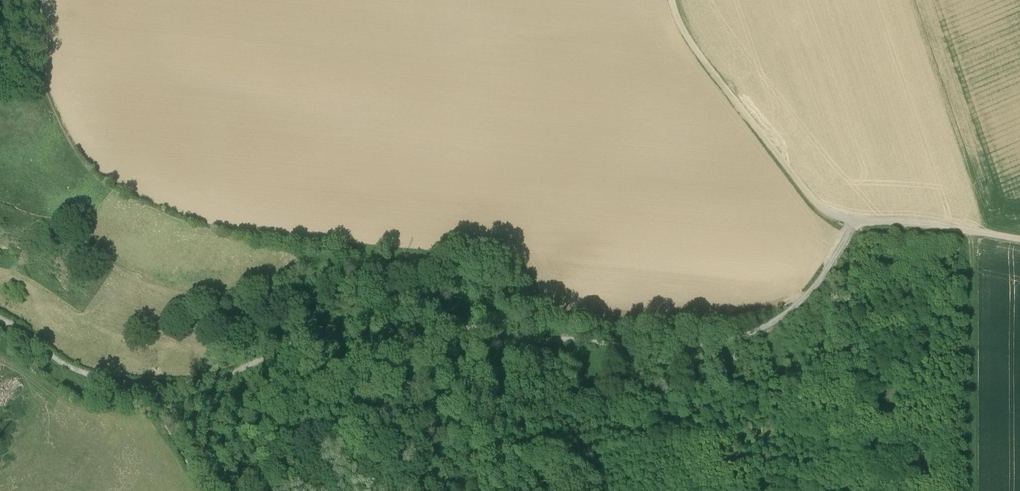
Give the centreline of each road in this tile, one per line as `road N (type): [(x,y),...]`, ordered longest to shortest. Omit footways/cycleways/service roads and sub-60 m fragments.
road 1 (track): [(855,220),(809,291),(767,325),(731,340),(649,347),(463,327),(335,332),(301,338),(211,381),(157,385)]
road 2 (track): [(855,220),(807,190),(695,47),(673,0)]
road 3 (track): [(157,385),(72,366),(0,317)]
road 4 (track): [(1019,239),(855,220)]

